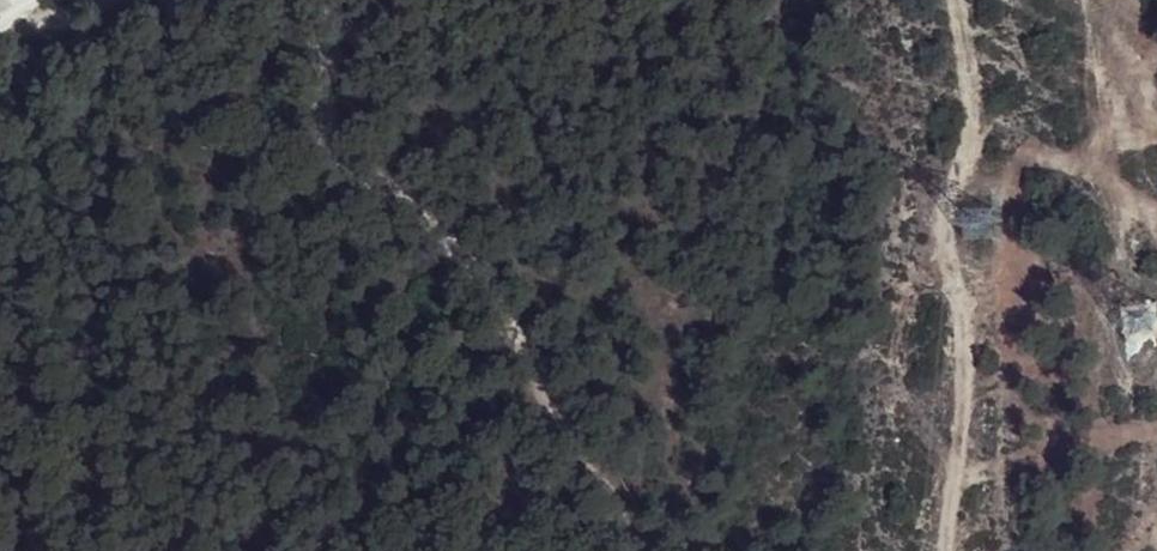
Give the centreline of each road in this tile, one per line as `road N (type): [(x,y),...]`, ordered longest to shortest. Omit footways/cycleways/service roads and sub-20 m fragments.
road 1 (track): [(318,0),(338,40),(330,125),(348,162),(478,270),(653,550)]
road 2 (track): [(951,0),(973,105),(942,230),(971,376),(953,550)]

